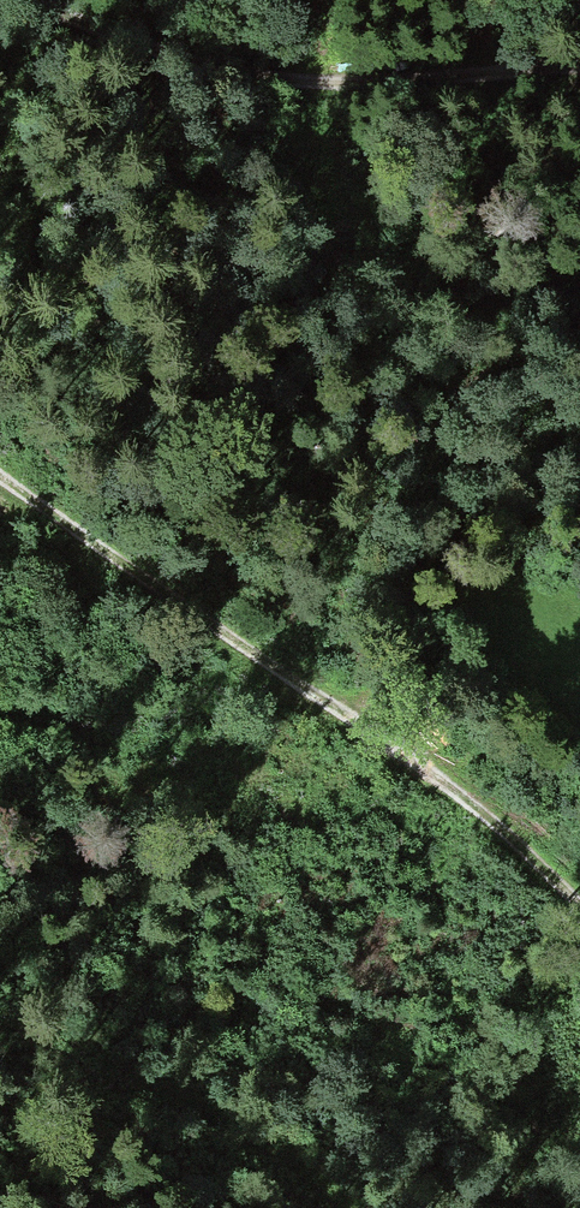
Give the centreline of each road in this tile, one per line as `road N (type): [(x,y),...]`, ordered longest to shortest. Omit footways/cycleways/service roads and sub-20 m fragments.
road 1 (track): [(0,479),(453,788),(579,900)]
road 2 (track): [(579,72),(269,79),(27,0)]
road 3 (track): [(0,716),(161,708),(307,689)]
road 4 (track): [(323,698),(461,585)]

